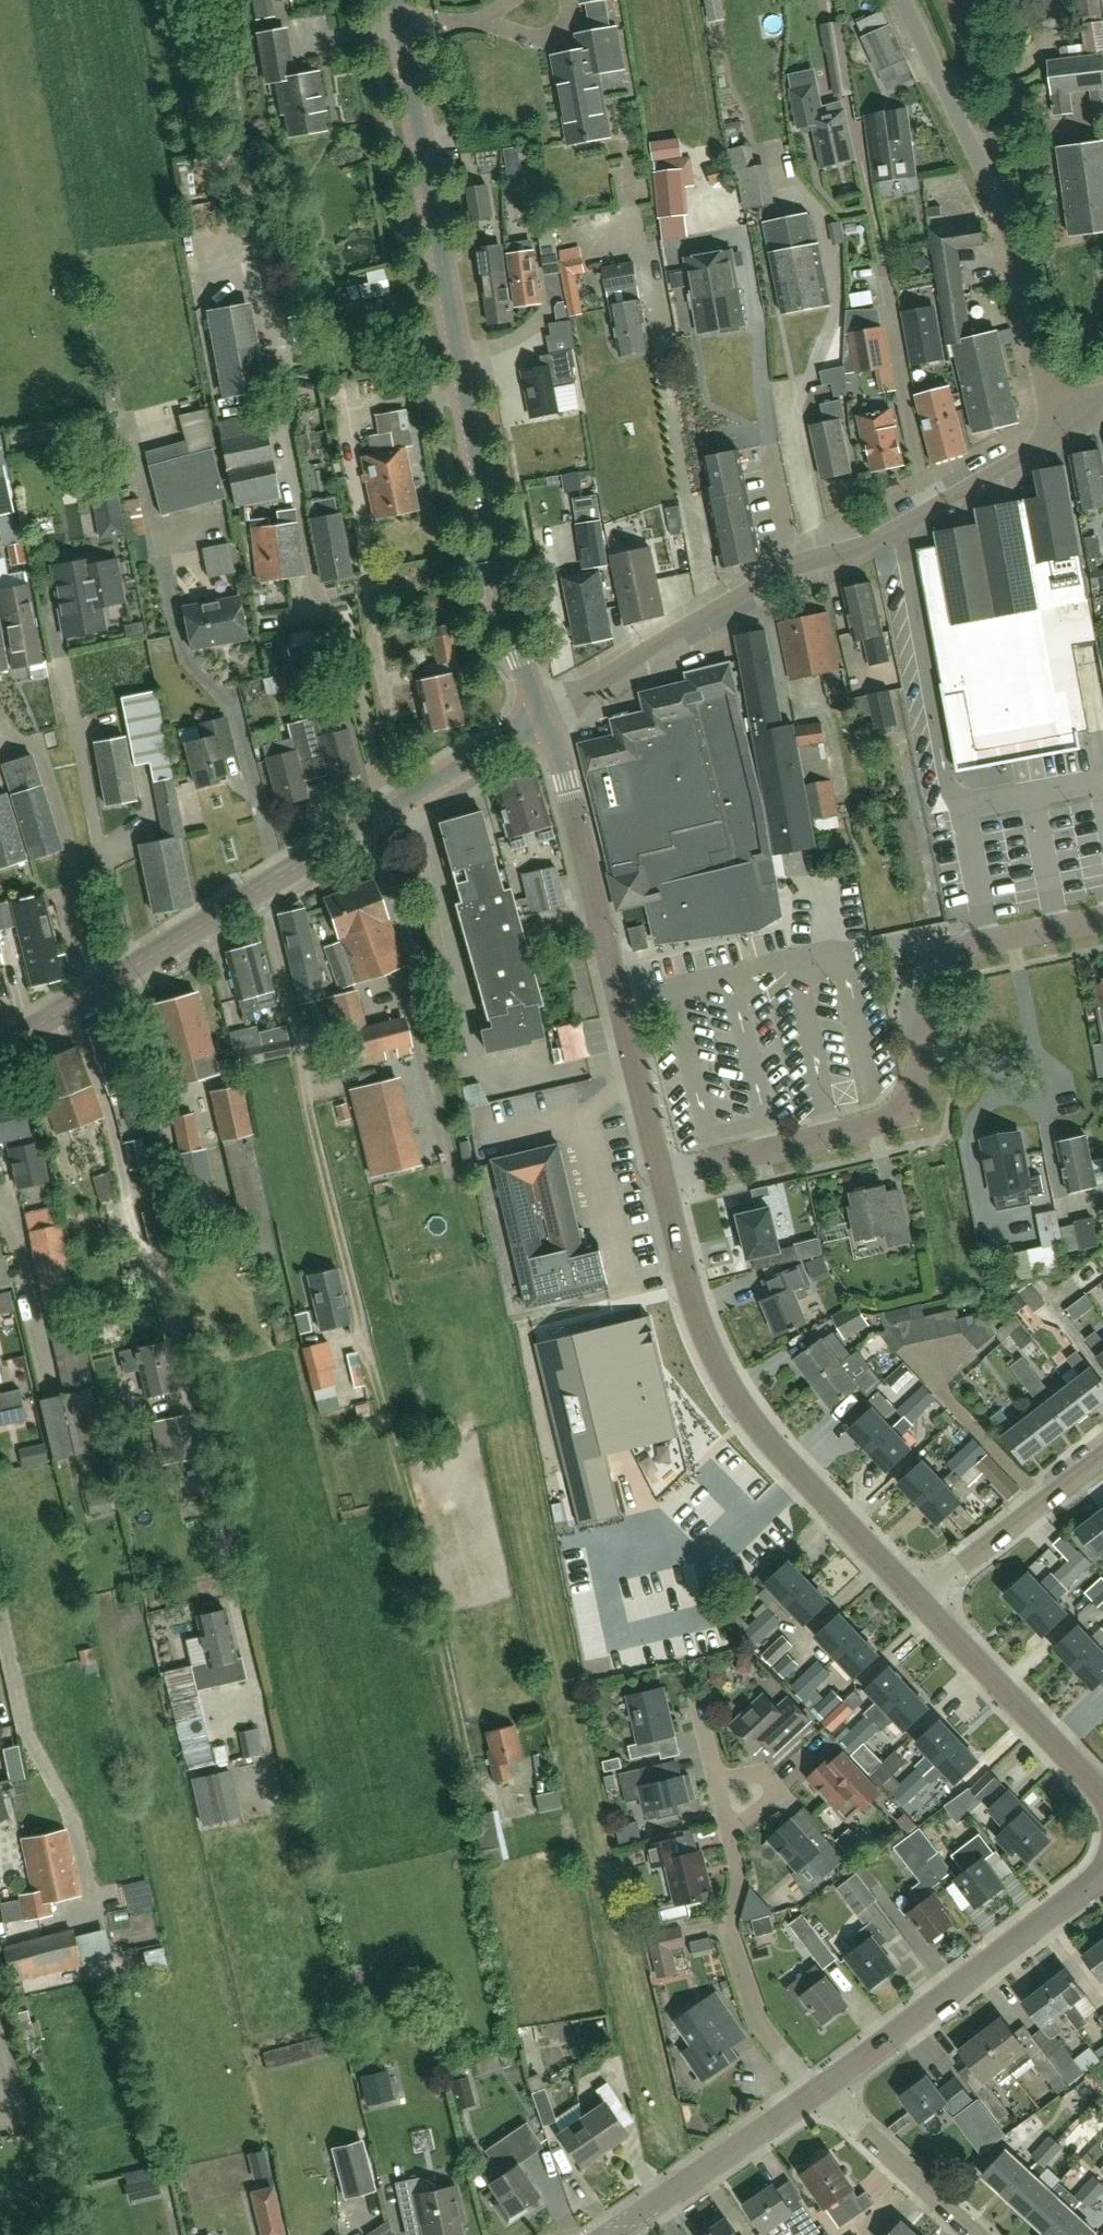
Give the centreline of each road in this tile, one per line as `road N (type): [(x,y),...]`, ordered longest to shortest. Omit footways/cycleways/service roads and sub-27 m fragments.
road 1 (secondary): [(543,714),(498,579),(397,0)]
road 2 (secondary): [(0,1049),(543,714)]
road 3 (residential): [(543,714),(778,573),(861,547),(1036,447),(1058,423)]
road 4 (unclassified): [(1102,920),(944,952),(907,1117),(660,1175)]
road 5 (tertiary): [(915,1594),(743,1408),(709,1347),(660,1175)]
road 6 (tertiary): [(660,1175),(543,714)]
road 7 (residential): [(905,0),(1012,239),(1058,423)]
road 8 (tertiary): [(819,2090),(1102,1873)]
road 9 (residential): [(819,2090),(759,2021),(731,1931),(739,1879),(728,1835)]
road 10 (tertiary): [(1102,1799),(915,1594)]
road 11 (tertiary): [(607,2234),(819,2090)]
road 12 (residential): [(1102,1450),(915,1594)]
road 13 (residential): [(975,2234),(819,2090)]
road 14 (track): [(246,188),(216,0)]
road 15 (residential): [(728,1835),(778,1796),(762,1774),(717,1786)]

